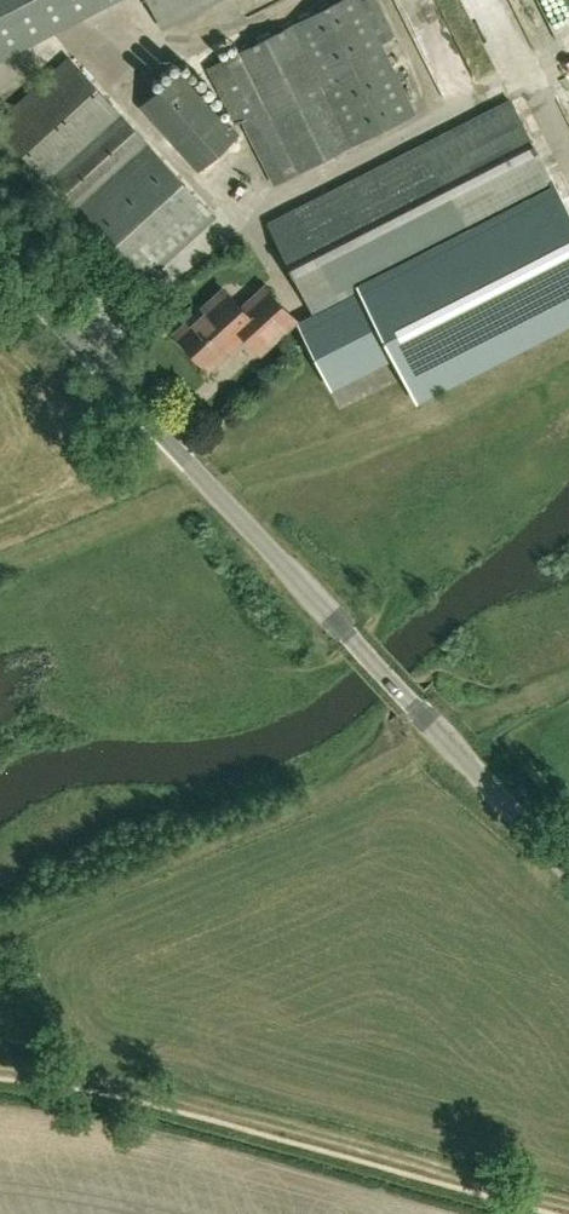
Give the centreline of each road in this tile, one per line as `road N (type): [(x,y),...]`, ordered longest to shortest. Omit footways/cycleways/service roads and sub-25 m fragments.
road 1 (unclassified): [(568,879),(0,266)]
road 2 (track): [(568,1201),(180,1093),(0,1063)]
road 3 (track): [(443,742),(332,796),(0,928)]
road 4 (track): [(0,565),(205,488)]

